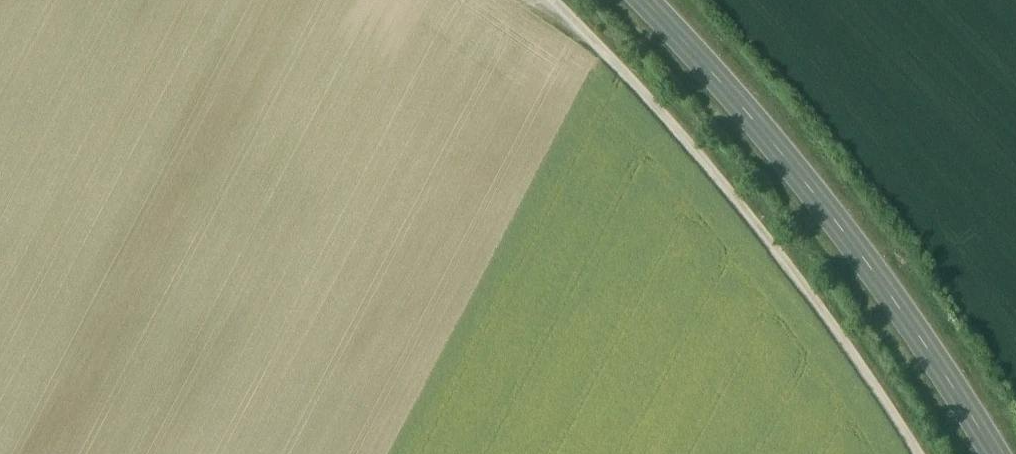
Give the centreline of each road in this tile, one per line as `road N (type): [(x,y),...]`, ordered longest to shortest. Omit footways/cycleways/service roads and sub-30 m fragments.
road 1 (track): [(549,0),(775,241),(919,453)]
road 2 (primary): [(995,453),(881,281),(643,0)]

